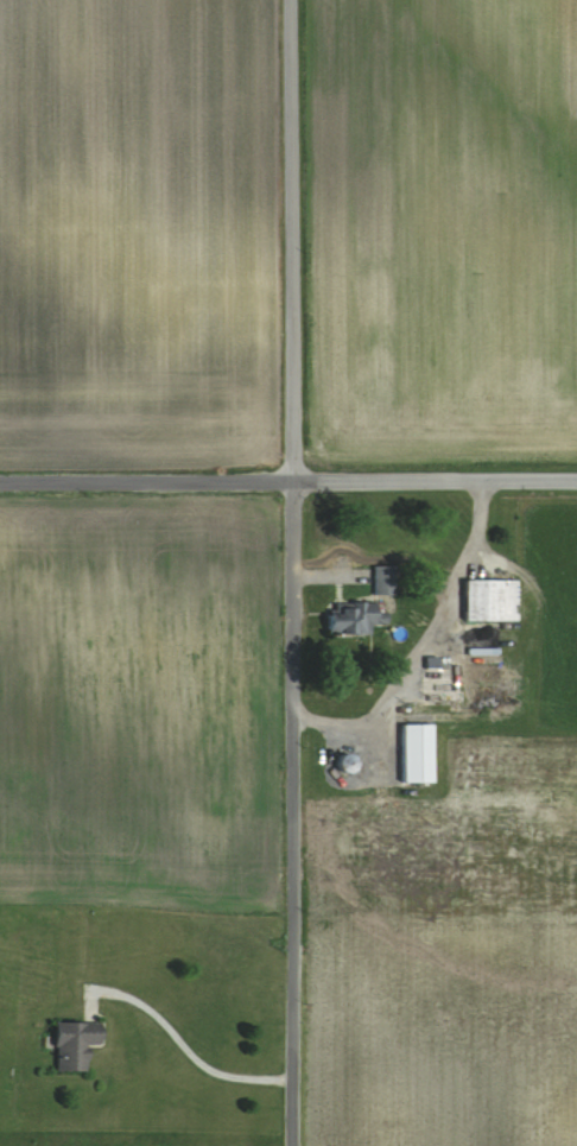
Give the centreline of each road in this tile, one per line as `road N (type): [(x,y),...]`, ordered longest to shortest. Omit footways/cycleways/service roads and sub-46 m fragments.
road 1 (residential): [(291,0),(293,1145)]
road 2 (residential): [(0,485),(576,481)]

